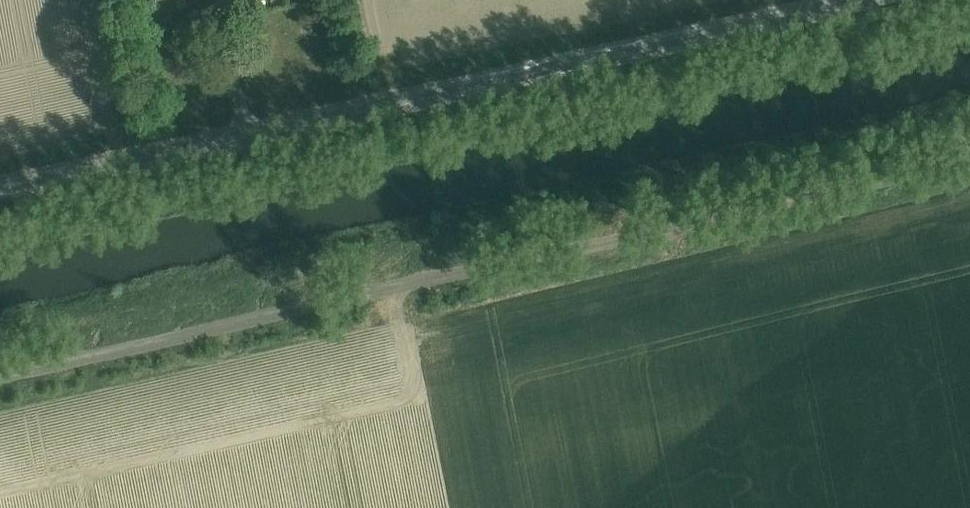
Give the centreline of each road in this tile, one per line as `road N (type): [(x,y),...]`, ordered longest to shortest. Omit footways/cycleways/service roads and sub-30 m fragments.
road 1 (track): [(0,375),(969,146)]
road 2 (tertiary): [(0,192),(614,58),(840,0)]

